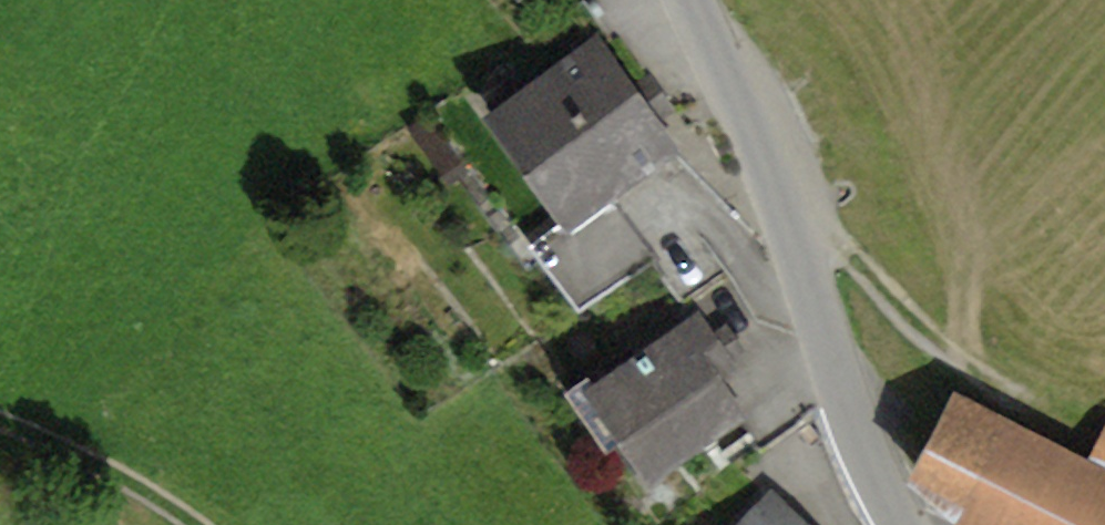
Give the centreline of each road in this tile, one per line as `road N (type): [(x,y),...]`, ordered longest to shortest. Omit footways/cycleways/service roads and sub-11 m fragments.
road 1 (primary): [(0,91),(1104,317)]
road 2 (unclassified): [(894,524),(843,411),(783,198),(697,0)]
road 3 (track): [(0,422),(147,491),(195,524)]

